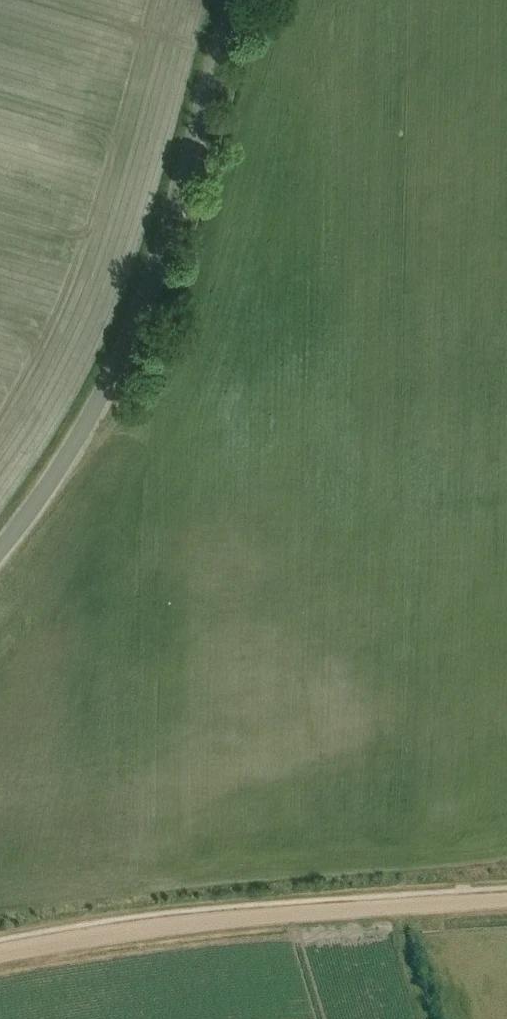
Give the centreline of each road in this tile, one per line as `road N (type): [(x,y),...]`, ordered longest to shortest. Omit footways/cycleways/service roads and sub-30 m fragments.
road 1 (unclassified): [(0,543),(60,468),(137,323),(234,0)]
road 2 (track): [(399,910),(163,927),(0,957)]

